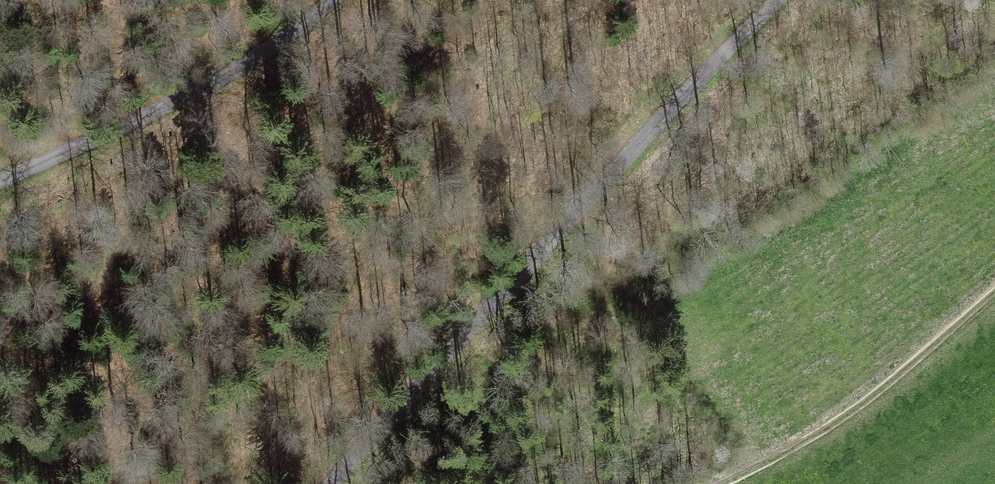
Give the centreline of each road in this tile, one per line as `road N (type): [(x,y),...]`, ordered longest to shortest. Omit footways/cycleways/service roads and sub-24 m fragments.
road 1 (unclassified): [(327,483),(784,0)]
road 2 (unclassified): [(340,0),(209,92),(0,188)]
road 3 (track): [(994,294),(717,483)]

